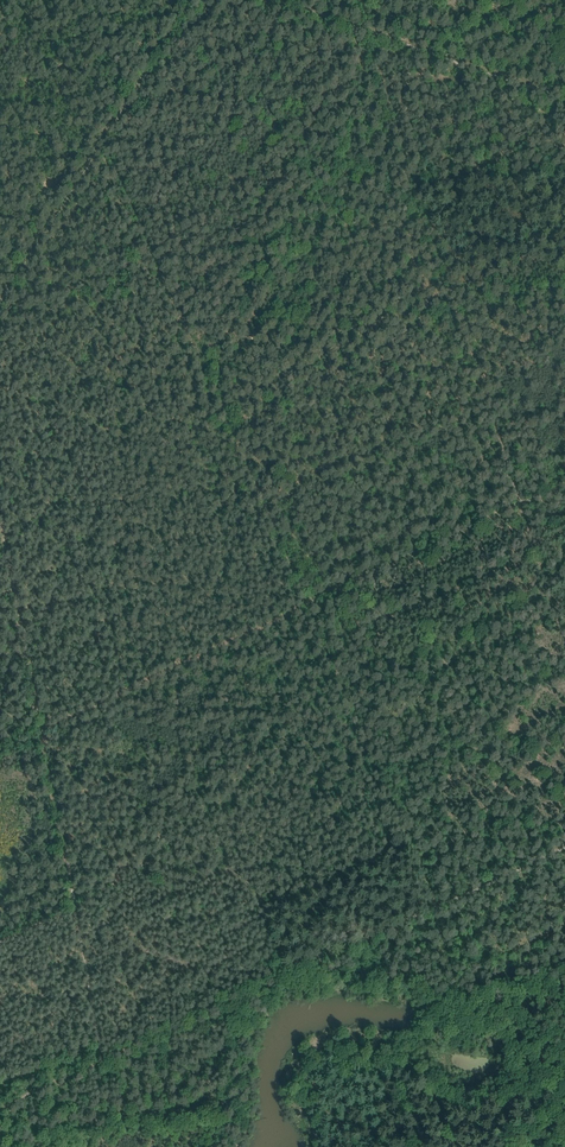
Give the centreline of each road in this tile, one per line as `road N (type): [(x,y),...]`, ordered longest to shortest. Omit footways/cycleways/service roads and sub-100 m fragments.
road 1 (track): [(564,640),(370,33)]
road 2 (track): [(564,484),(48,727)]
road 3 (track): [(101,1058),(48,727),(0,508)]
road 4 (track): [(312,603),(104,141)]
road 5 (track): [(0,304),(195,0)]
road 6 (track): [(277,975),(0,1106)]
road 7 (track): [(273,0),(564,93)]
road 8 (track): [(564,848),(317,961)]
road 9 (track): [(215,1146),(261,987),(317,961)]

